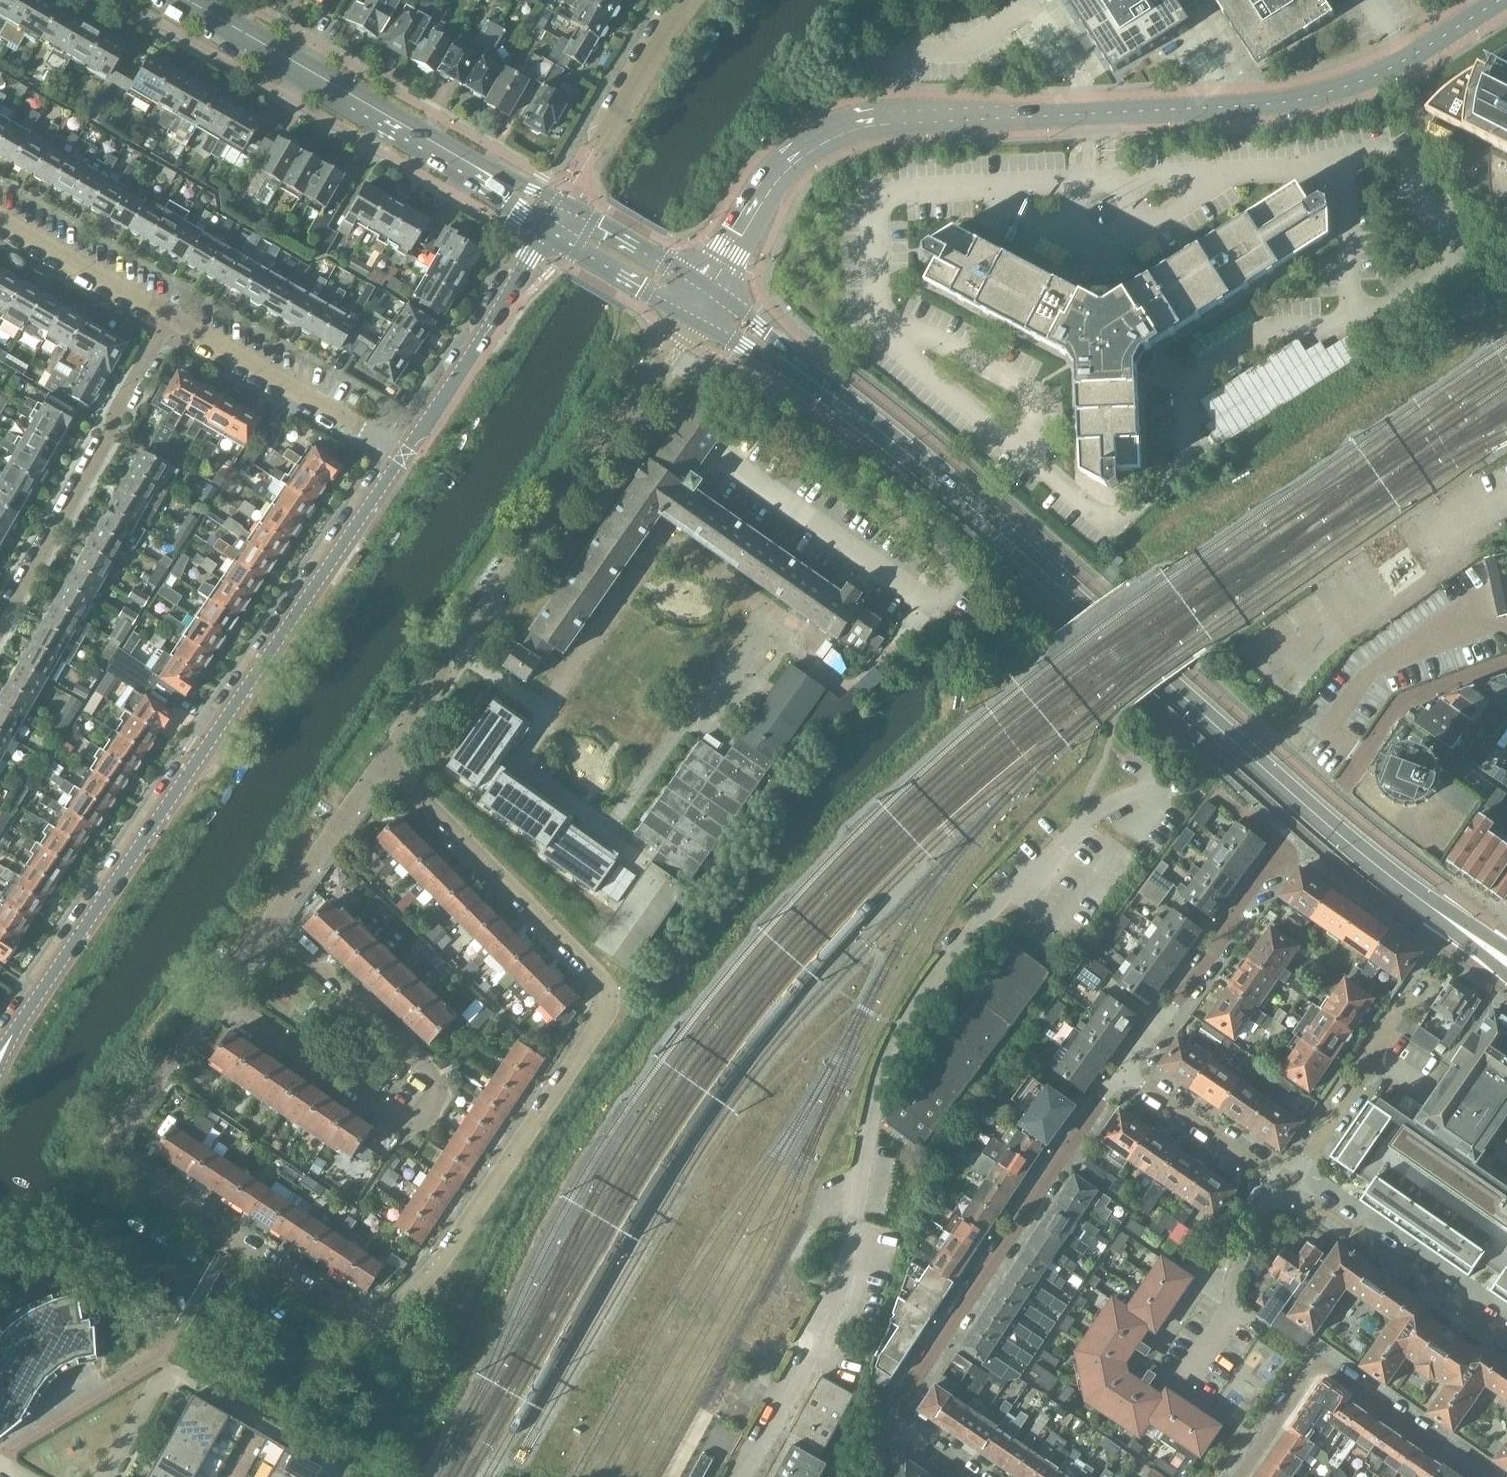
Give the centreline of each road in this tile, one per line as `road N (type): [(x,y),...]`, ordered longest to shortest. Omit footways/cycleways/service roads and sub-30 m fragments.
road 1 (residential): [(383,768),(614,997),(419,1288),(385,1319),(355,1318),(113,1148),(217,1001)]
road 2 (secondary): [(1506,959),(1375,864),(996,524),(792,365)]
road 3 (tertiary): [(712,288),(790,163),(842,126),(1301,101),(1370,80),(1502,0)]
road 4 (tertiary): [(0,1059),(403,457)]
road 5 (residential): [(217,1001),(409,1130),(442,1082),(269,928)]
road 6 (residential): [(893,1430),(925,1368),(1122,1073)]
road 7 (residential): [(461,655),(691,321)]
road 8 (secondary): [(494,182),(187,0)]
road 9 (residential): [(175,325),(0,623)]
road 10 (residential): [(1239,1476),(1312,1369),(1328,1367),(1484,1476)]
road 11 (residential): [(1122,1073),(1278,854)]
road 12 (residential): [(1506,1335),(1286,1184)]
road 13 (tertiary): [(403,457),(544,233)]
road 14 (residential): [(403,457),(175,325)]
road 15 (residential): [(1286,1184),(1410,995)]
road 16 (residential): [(1286,1184),(1234,1273),(1234,1311),(1194,1372)]
road 17 (residential): [(1348,776),(1403,698),(1506,656)]
road 18 (residential): [(175,325),(0,224)]
road 19 (residential): [(1286,1184),(1122,1073)]
road 20 (residential): [(269,928),(383,768)]
road 21 (residential): [(593,155),(686,0)]
road 22 (secondary): [(712,288),(562,203)]
road 23 (secondary): [(544,233),(691,321)]
road 24 (residential): [(383,768),(461,655)]

